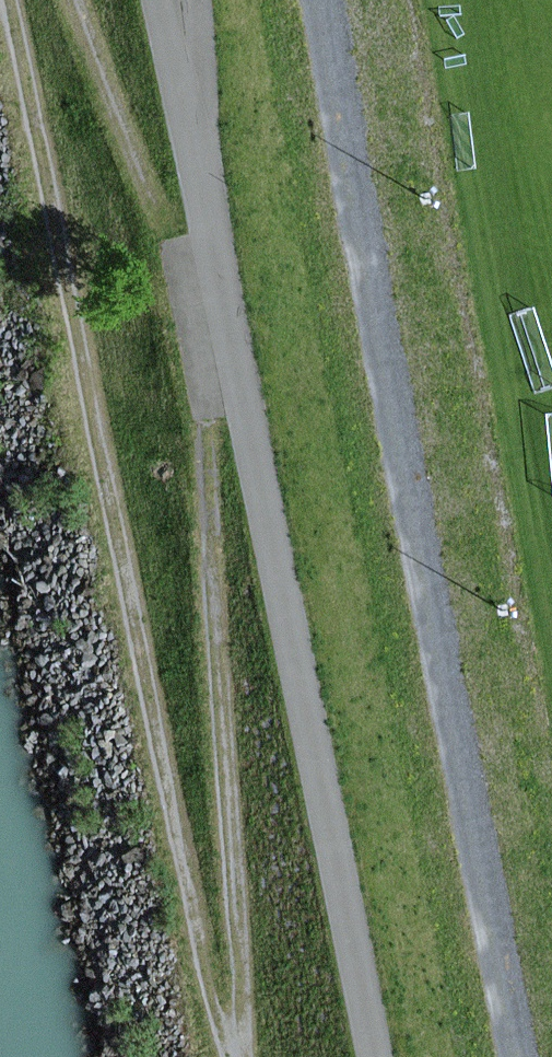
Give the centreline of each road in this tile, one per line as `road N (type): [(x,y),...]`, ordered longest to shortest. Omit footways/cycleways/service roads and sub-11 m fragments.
road 1 (track): [(77,0),(216,338),(242,1056)]
road 2 (track): [(24,0),(228,1056)]
road 3 (track): [(317,0),(513,1056)]
road 4 (track): [(216,338),(190,0)]

